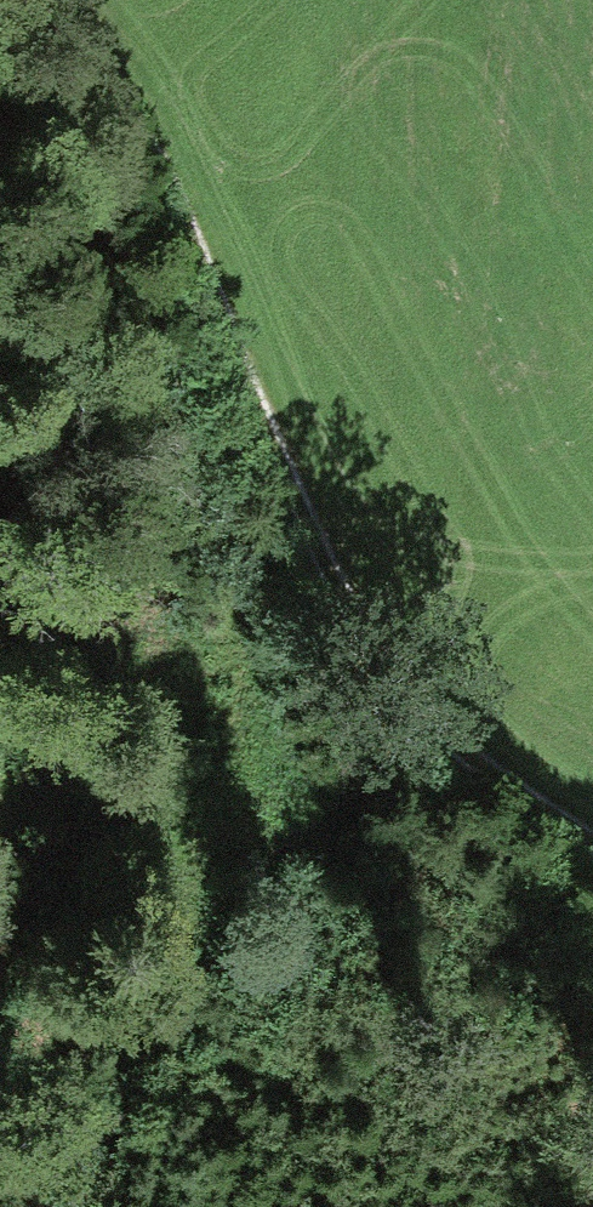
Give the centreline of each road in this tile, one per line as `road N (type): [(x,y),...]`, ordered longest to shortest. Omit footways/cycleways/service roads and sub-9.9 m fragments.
road 1 (track): [(48,0),(148,140),(253,402),(386,669),(431,728),(501,790),(592,853)]
road 2 (track): [(104,1206),(235,701),(253,402)]

